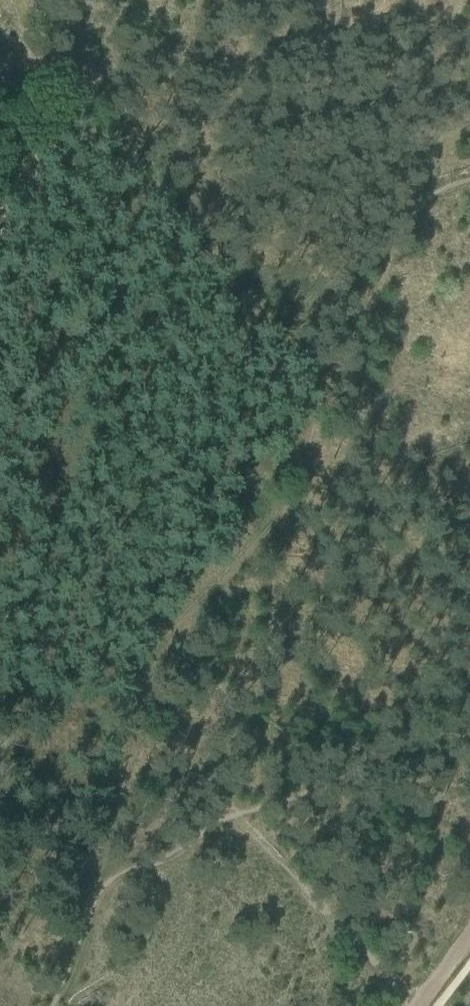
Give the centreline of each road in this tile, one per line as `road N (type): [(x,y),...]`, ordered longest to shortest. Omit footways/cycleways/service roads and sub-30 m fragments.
road 1 (track): [(320,387),(288,504),(230,574),(169,613),(151,648),(93,897),(51,1005)]
road 2 (track): [(4,0),(142,155),(196,232),(251,282),(274,337),(320,387)]
road 3 (track): [(469,180),(444,189),(404,225),(359,330),(320,387)]

